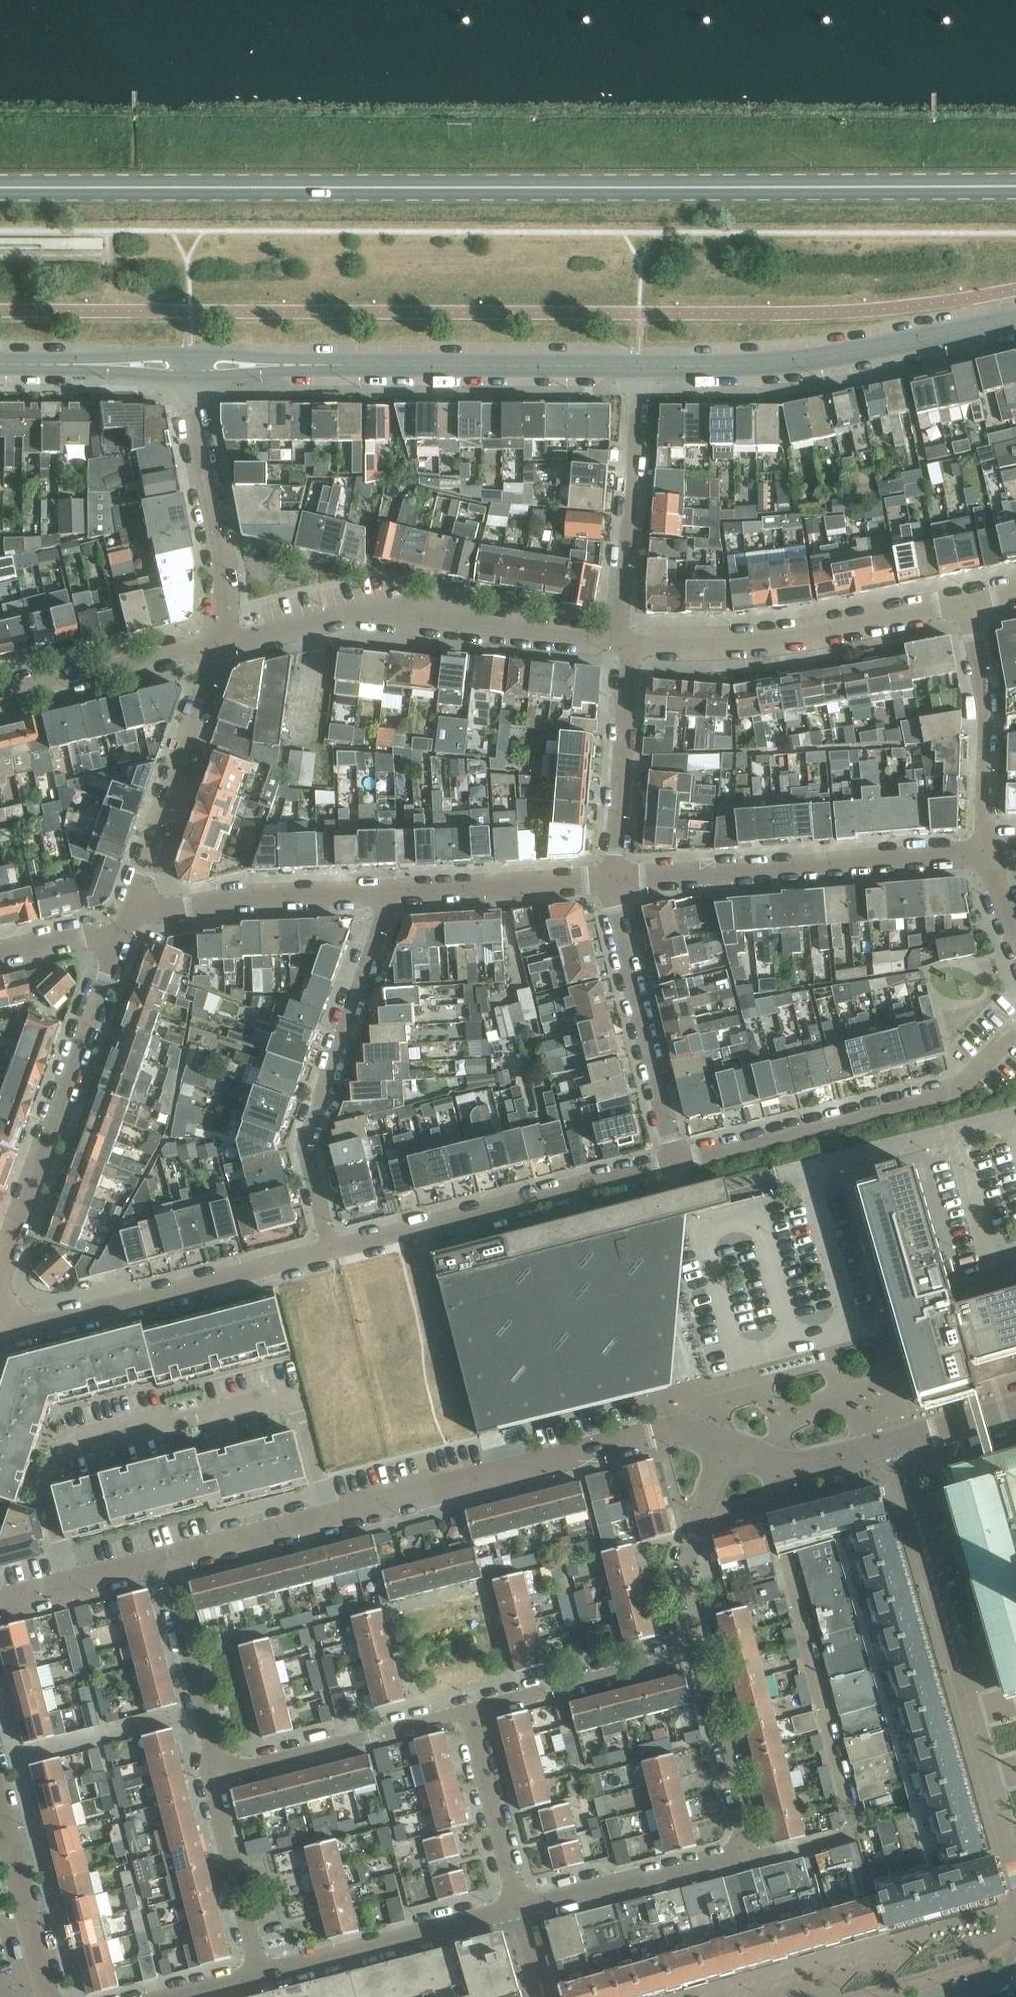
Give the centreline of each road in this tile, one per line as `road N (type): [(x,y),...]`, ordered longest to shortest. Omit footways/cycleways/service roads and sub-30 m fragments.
road 1 (secondary): [(1015,185),(0,187)]
road 2 (residential): [(165,1559),(676,1429),(728,1443)]
road 3 (residential): [(518,1908),(741,1847),(701,1652)]
road 4 (residential): [(625,642),(375,612),(219,643)]
road 5 (tertiary): [(640,366),(800,361),(1015,320)]
road 6 (residential): [(330,1249),(304,1145),(389,891)]
road 7 (residential): [(613,878),(986,849)]
road 8 (tertiary): [(268,365),(640,366)]
road 9 (residential): [(675,1160),(960,1087),(1015,1032)]
road 10 (residential): [(330,1249),(675,1160)]
road 11 (residential): [(0,1280),(117,946)]
road 12 (residential): [(966,599),(728,643),(625,642)]
road 13 (residential): [(0,1315),(37,1325),(330,1249)]
road 14 (residential): [(675,1160),(613,878)]
road 15 (residential): [(625,642),(620,614),(640,366)]
road 16 (residential): [(133,900),(219,643)]
road 17 (residential): [(219,643),(221,570),(191,377)]
road 18 (residential): [(260,1973),(518,1908)]
road 19 (residential): [(133,900),(173,912),(238,897),(389,891)]
road 20 (residential): [(221,1773),(467,1710)]
road 21 (residential): [(986,849),(985,700),(966,599)]
road 22 (residential): [(962,1684),(898,1441)]
road 23 (residential): [(780,1177),(1015,1115)]
road 24 (residential): [(467,1710),(701,1652)]
road 25 (residential): [(613,878),(625,642)]
road 26 (residential): [(0,693),(219,643)]
road 27 (residential): [(389,891),(613,878)]
road 28 (residential): [(221,1773),(165,1559)]
road 29 (residential): [(701,1652),(686,1556),(728,1443)]
road 30 (residential): [(260,1973),(214,1794),(221,1773)]
road 31 (residential): [(518,1908),(467,1710)]
road 32 (residential): [(47,1996),(0,1811)]
road 33 (residential): [(728,1443),(794,1467),(898,1441)]
road 34 (residential): [(0,1602),(165,1559)]
road 35 (tertiary): [(268,365),(191,353),(117,365)]
road 36 (residential): [(898,1441),(1015,1409)]
road 37 (residential): [(0,952),(70,936),(117,946)]

